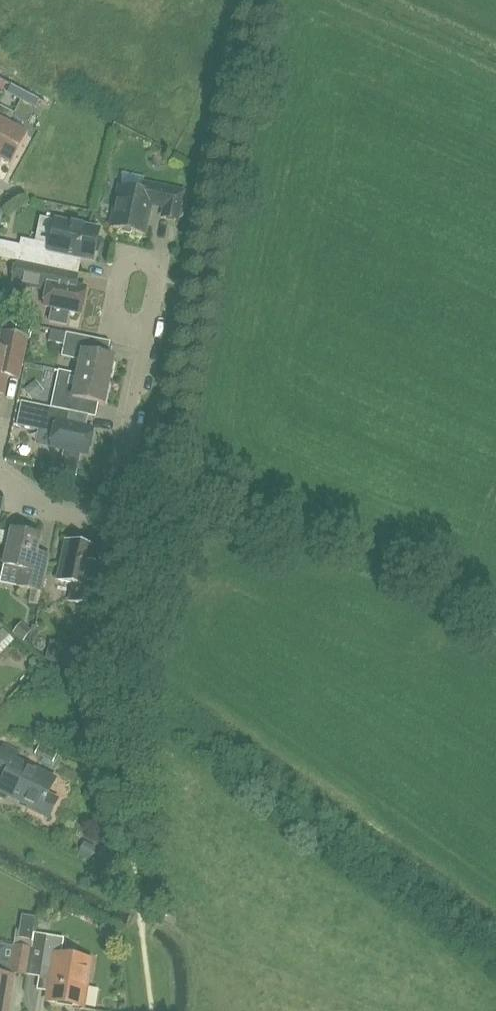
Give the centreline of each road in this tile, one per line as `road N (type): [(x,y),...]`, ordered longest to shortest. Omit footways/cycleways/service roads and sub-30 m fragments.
road 1 (residential): [(0,475),(63,515),(104,505),(115,488),(147,333)]
road 2 (residential): [(147,333),(160,280),(149,259),(133,256),(119,269),(111,307),(121,325)]

